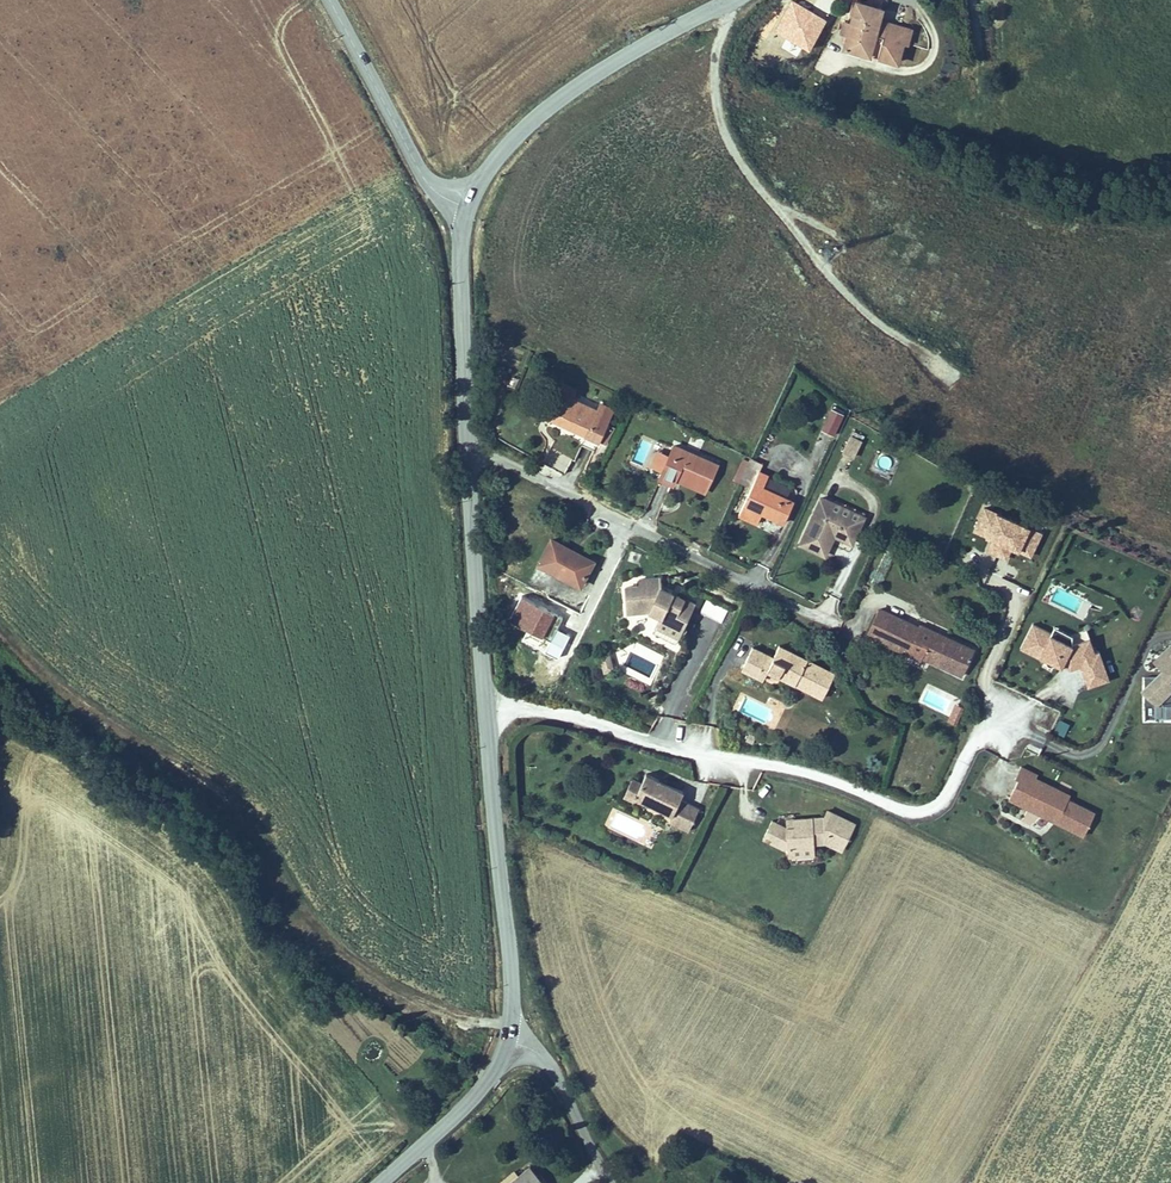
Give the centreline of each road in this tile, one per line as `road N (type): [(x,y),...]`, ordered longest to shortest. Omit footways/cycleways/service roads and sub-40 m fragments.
road 1 (residential): [(1011,713),(975,737),(937,806),(909,813),(818,778),(560,716),(486,713)]
road 2 (residential): [(465,446),(833,624)]
road 3 (tertiary): [(727,0),(572,88),(494,161),(467,206)]
road 4 (tertiary): [(507,1042),(511,964),(486,713)]
road 5 (tertiary): [(486,713),(465,446)]
road 6 (tertiary): [(328,0),(426,181),(467,206)]
road 7 (tertiary): [(465,446),(459,246),(467,206)]
road 8 (tertiary): [(507,1042),(466,1109),(383,1182)]
road 9 (tertiary): [(612,1182),(551,1068),(507,1042)]

